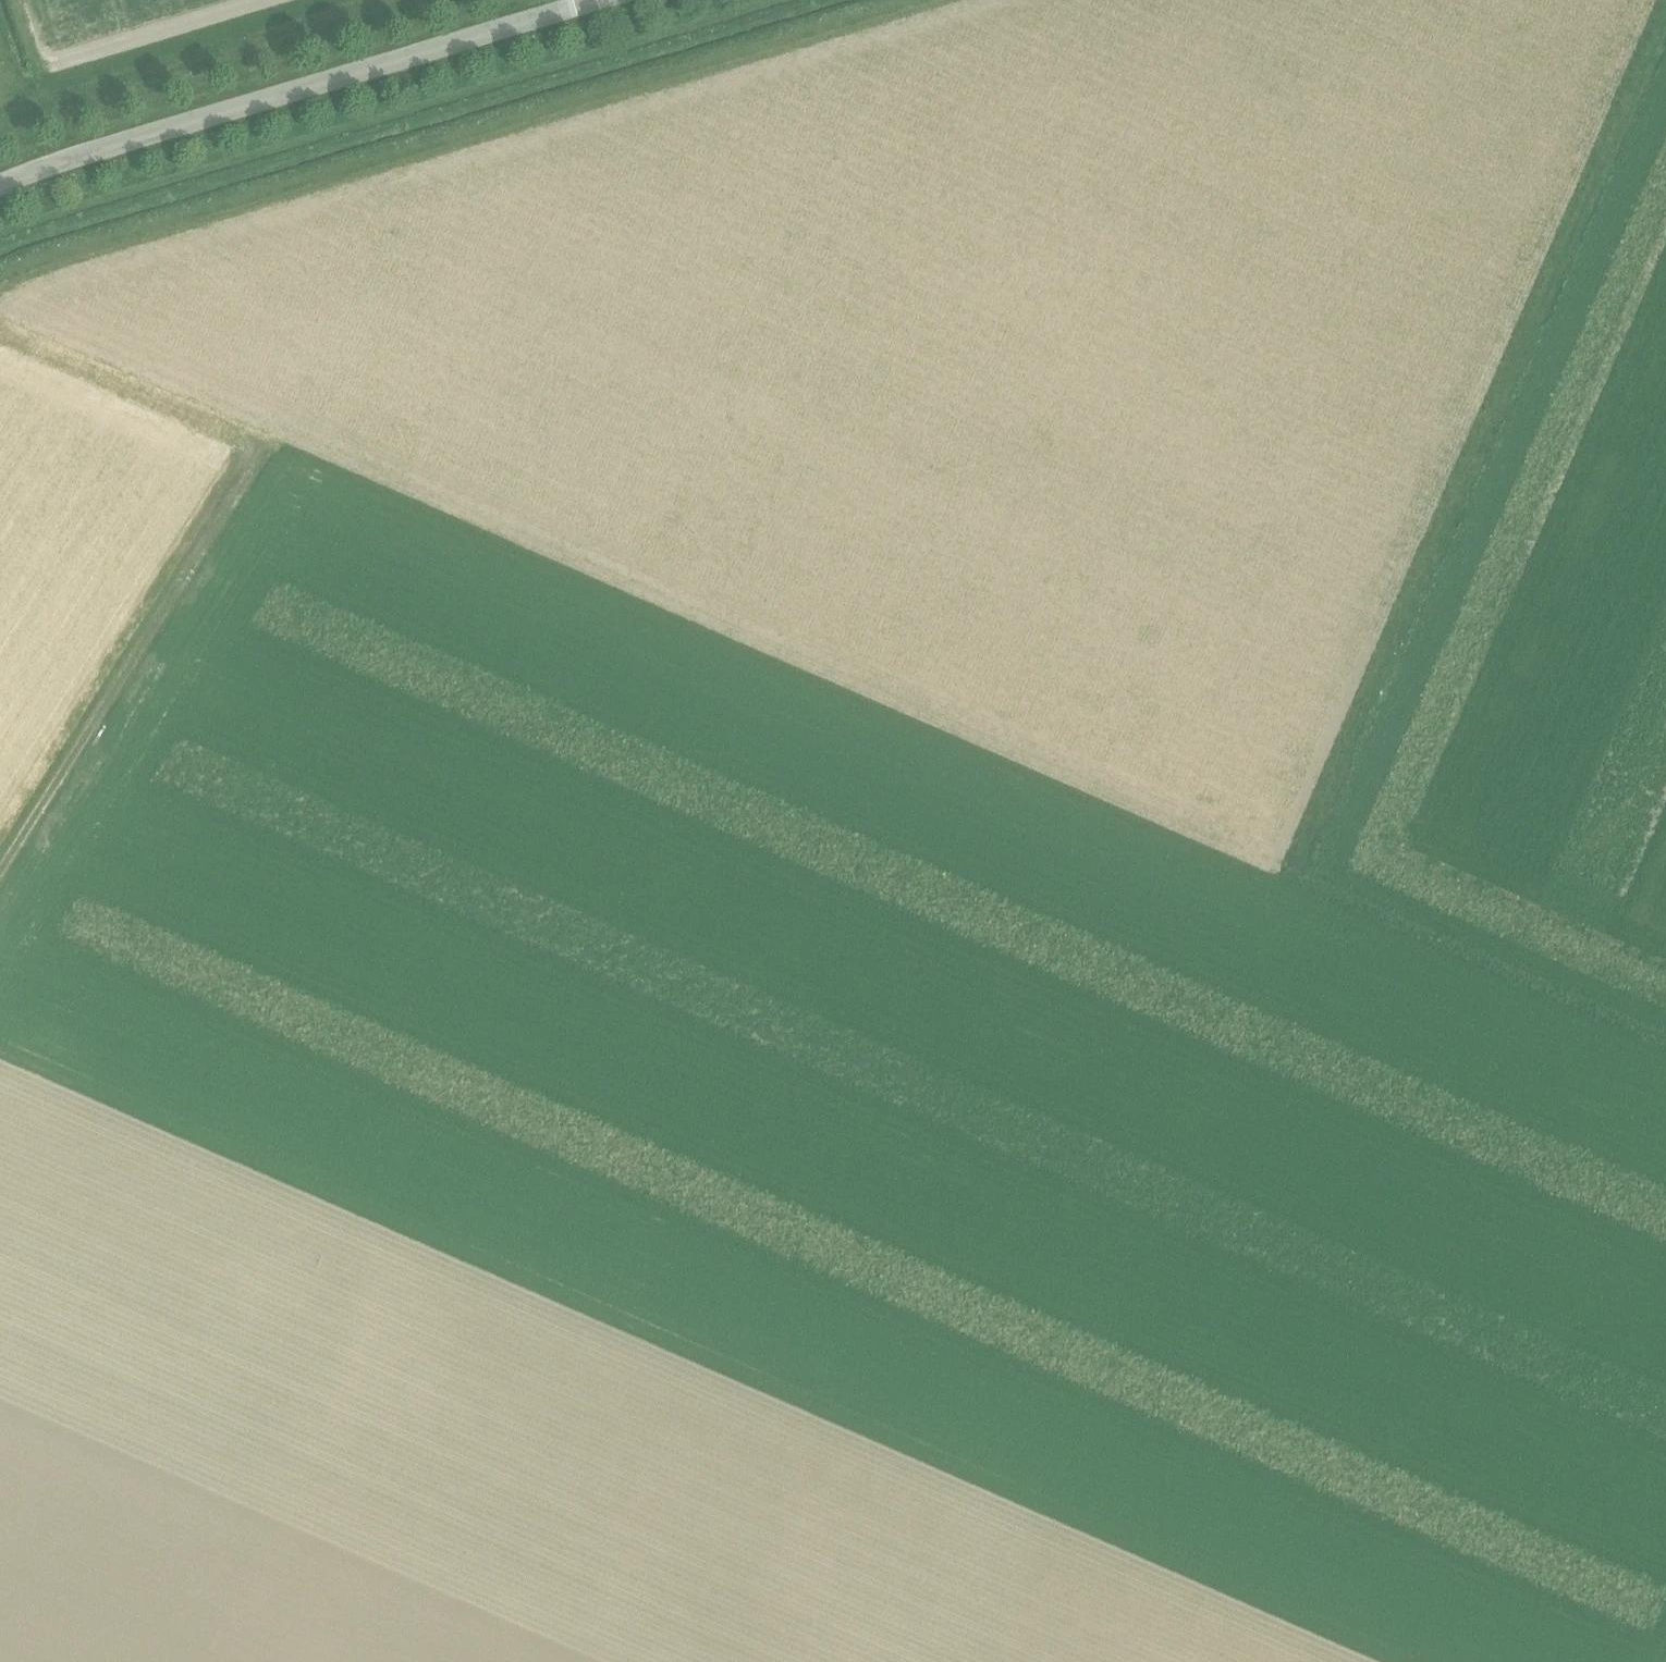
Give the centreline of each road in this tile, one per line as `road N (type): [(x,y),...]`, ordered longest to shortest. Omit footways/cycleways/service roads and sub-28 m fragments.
road 1 (unclassified): [(0,179),(54,154),(574,0)]

